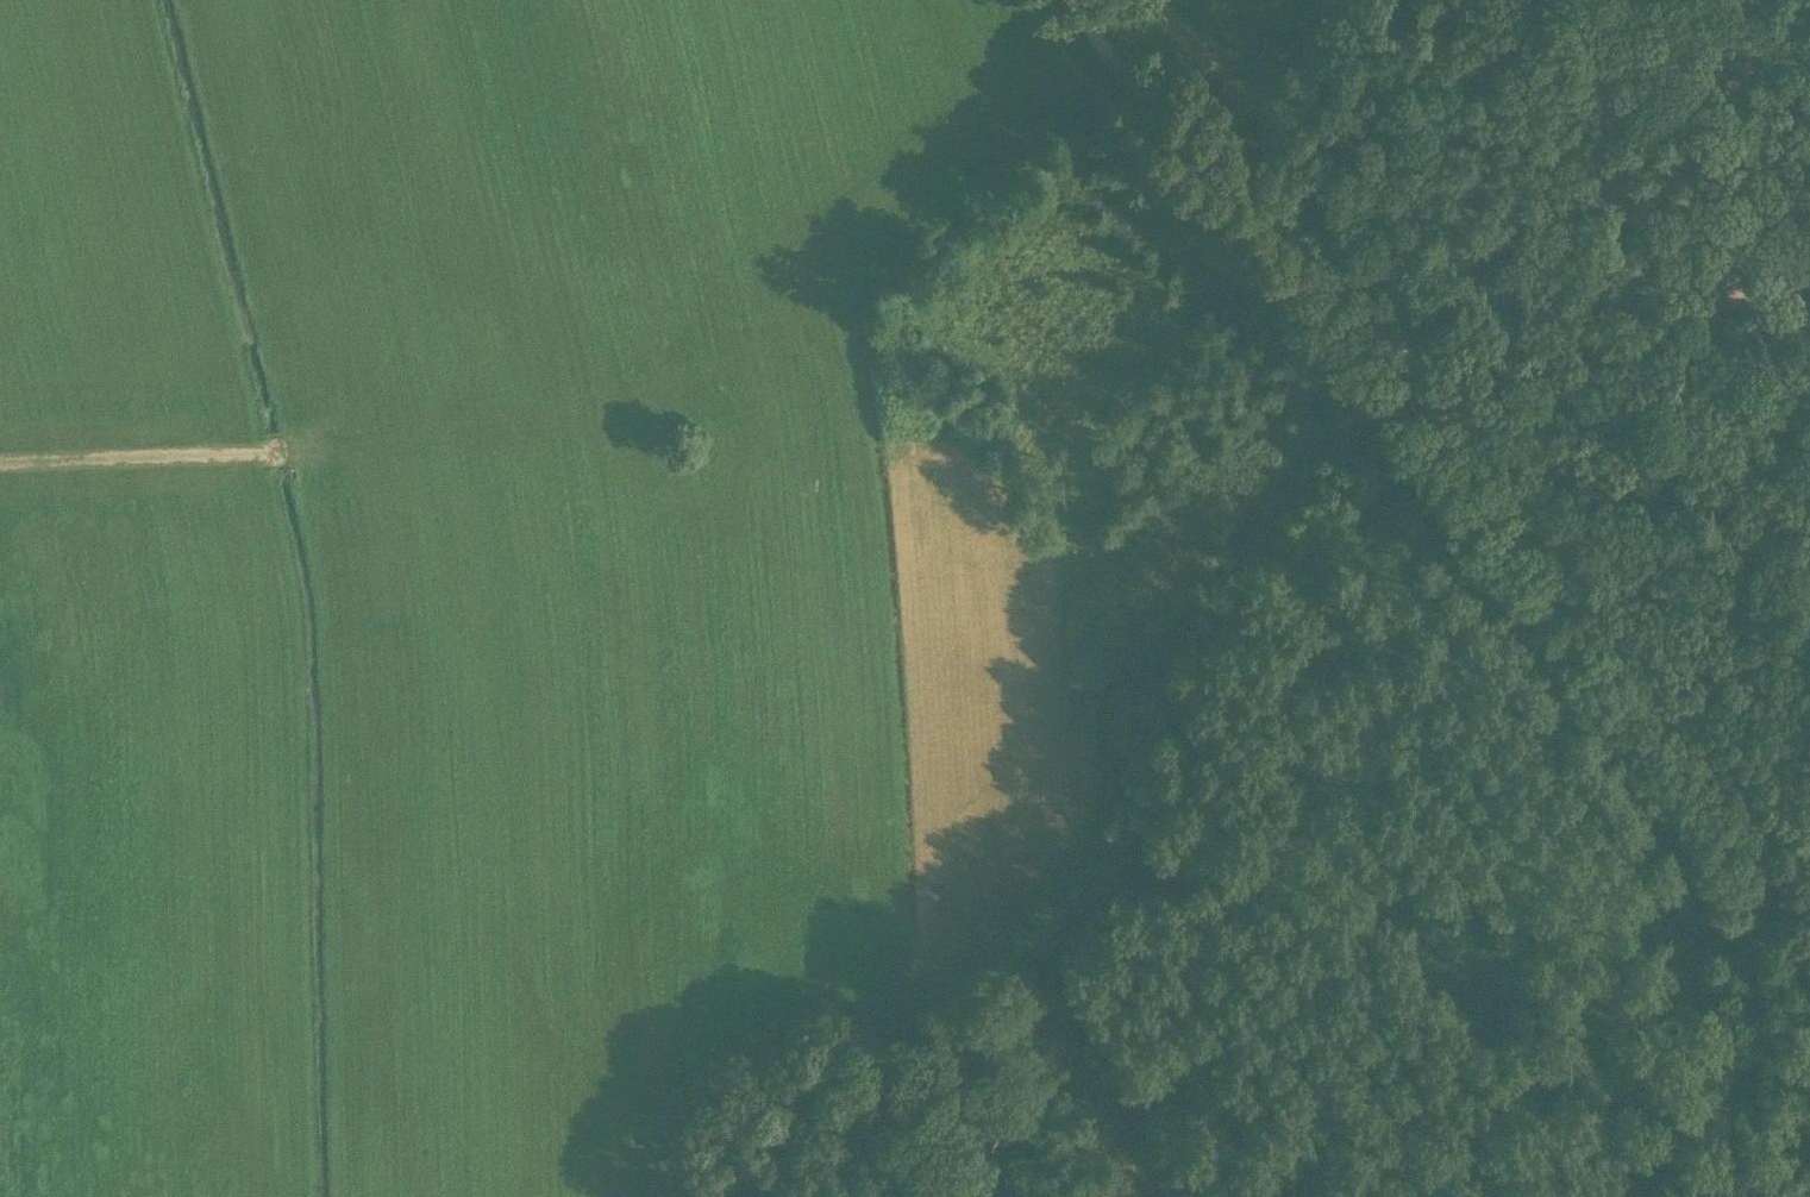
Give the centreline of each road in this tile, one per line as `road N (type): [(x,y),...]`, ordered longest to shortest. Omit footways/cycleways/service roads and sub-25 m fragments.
road 1 (track): [(1104,51),(1331,262),(1809,896)]

